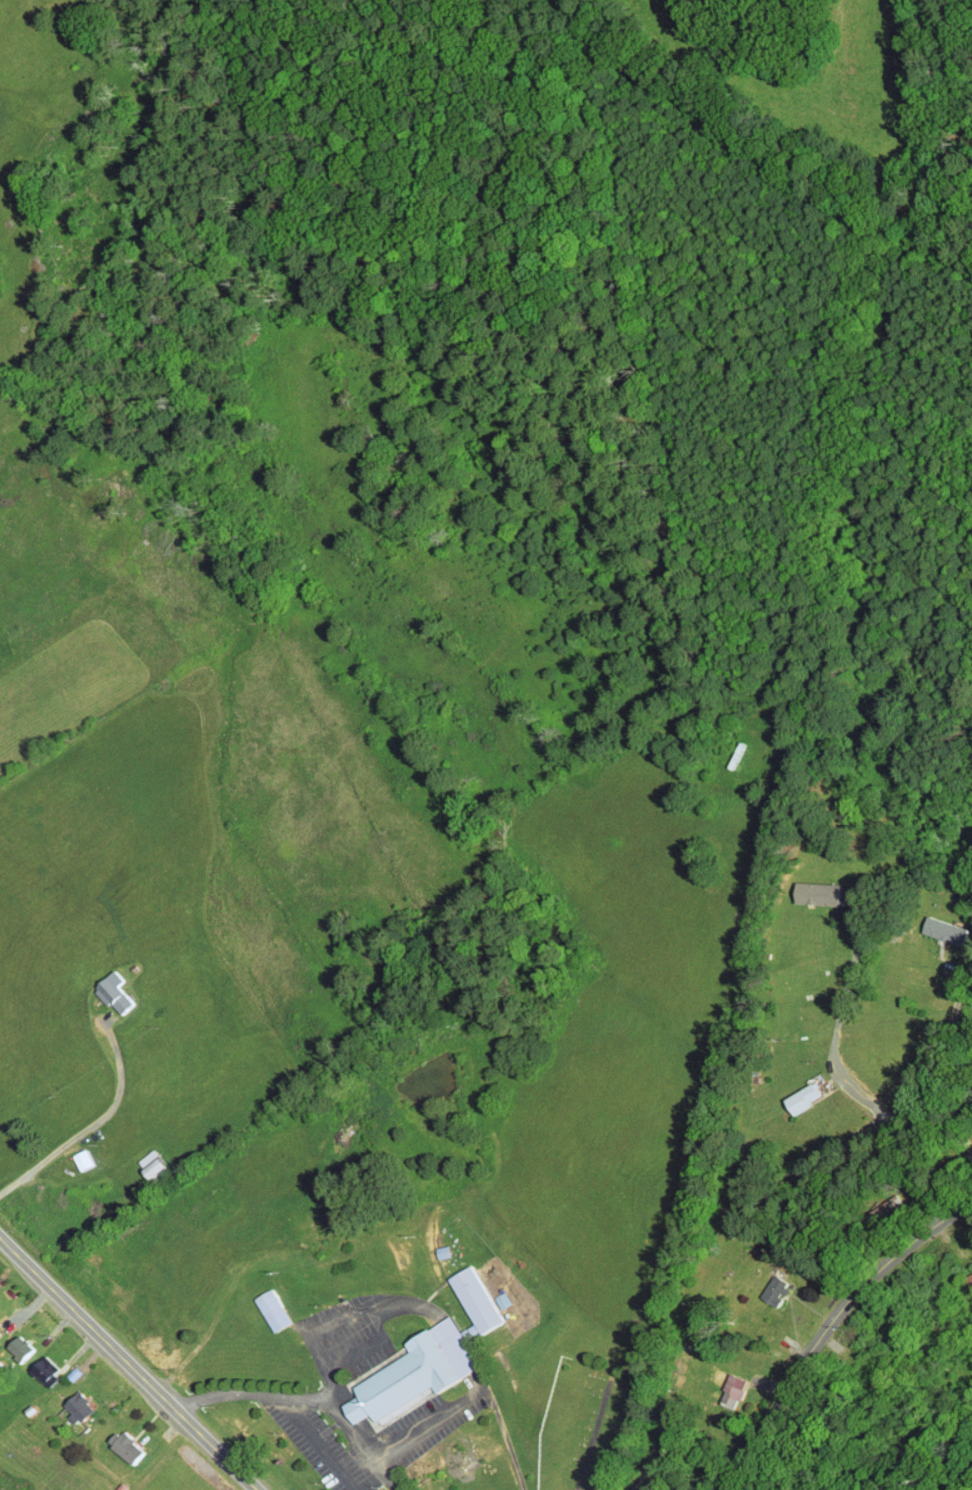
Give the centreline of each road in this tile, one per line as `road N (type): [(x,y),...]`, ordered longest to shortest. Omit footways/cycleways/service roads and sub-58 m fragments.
road 1 (tertiary): [(738,1489),(800,1370),(853,1297),(971,1203)]
road 2 (secondary): [(258,1489),(0,1238)]
road 3 (residential): [(944,1220),(913,1143),(835,1067),(857,939)]

